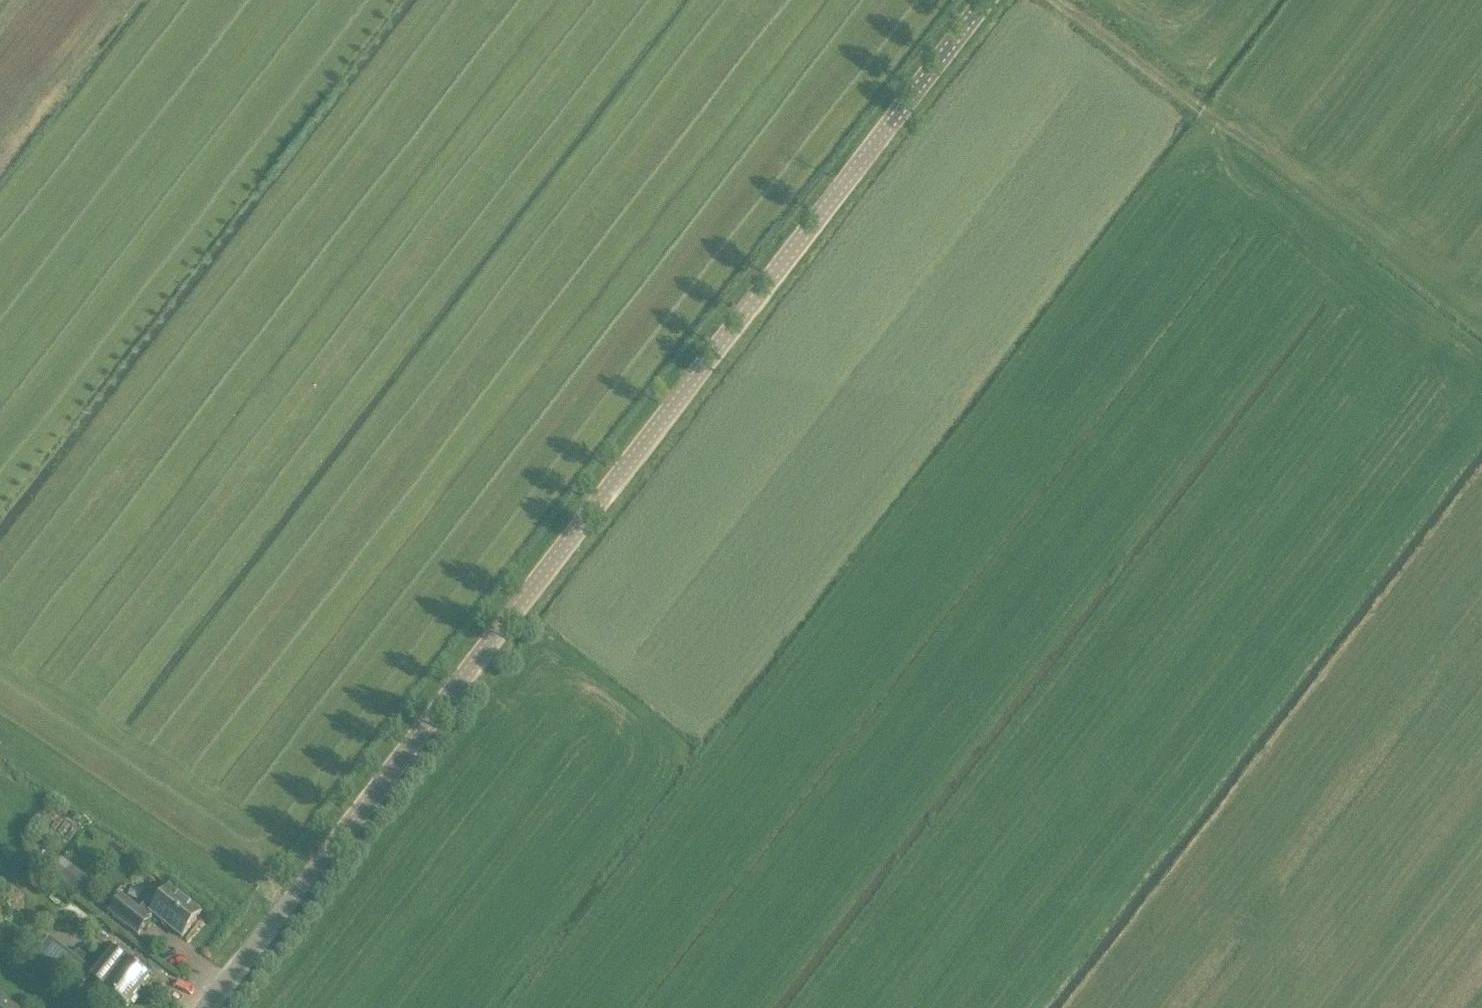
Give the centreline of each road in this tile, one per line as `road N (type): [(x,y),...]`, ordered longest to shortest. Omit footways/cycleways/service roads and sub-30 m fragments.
road 1 (unclassified): [(204,1007),(983,0)]

